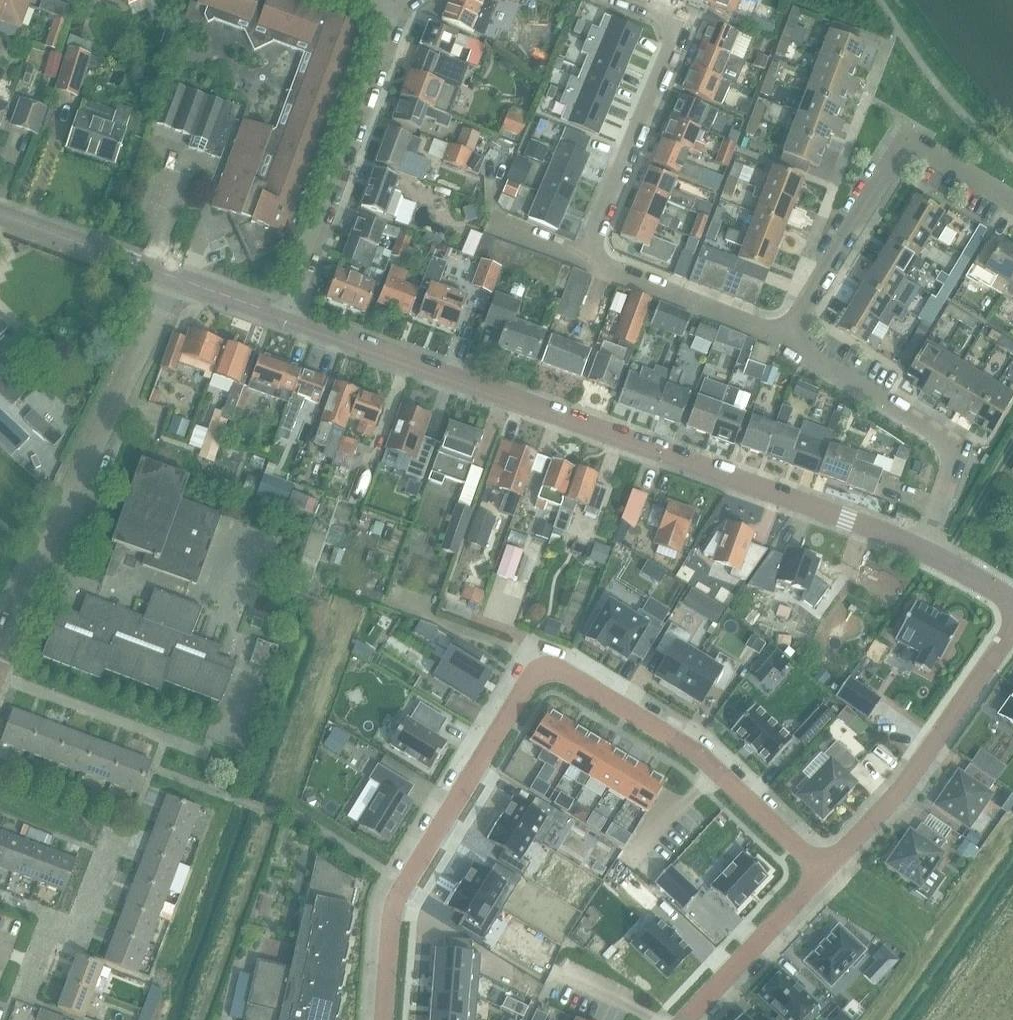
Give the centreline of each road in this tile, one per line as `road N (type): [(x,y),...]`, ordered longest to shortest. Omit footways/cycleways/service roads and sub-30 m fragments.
road 1 (residential): [(384,1019),(397,893),(539,674),(573,678),(695,753),(822,873)]
road 2 (secondary): [(284,320),(921,549)]
road 3 (residential): [(0,662),(39,558),(173,276)]
road 4 (residential): [(783,342),(903,149),(929,149),(1012,200)]
road 5 (residential): [(284,320),(398,9)]
road 6 (residential): [(822,873),(908,780),(1012,628)]
road 7 (residential): [(583,261),(674,39),(665,16),(628,0)]
road 8 (residential): [(921,549),(949,473),(945,445),(783,342)]
road 9 (residential): [(1012,991),(822,873)]
road 10 (residential): [(783,342),(583,261)]
road 11 (residential): [(685,1019),(822,873)]
road 12 (secondary): [(173,276),(0,215)]

